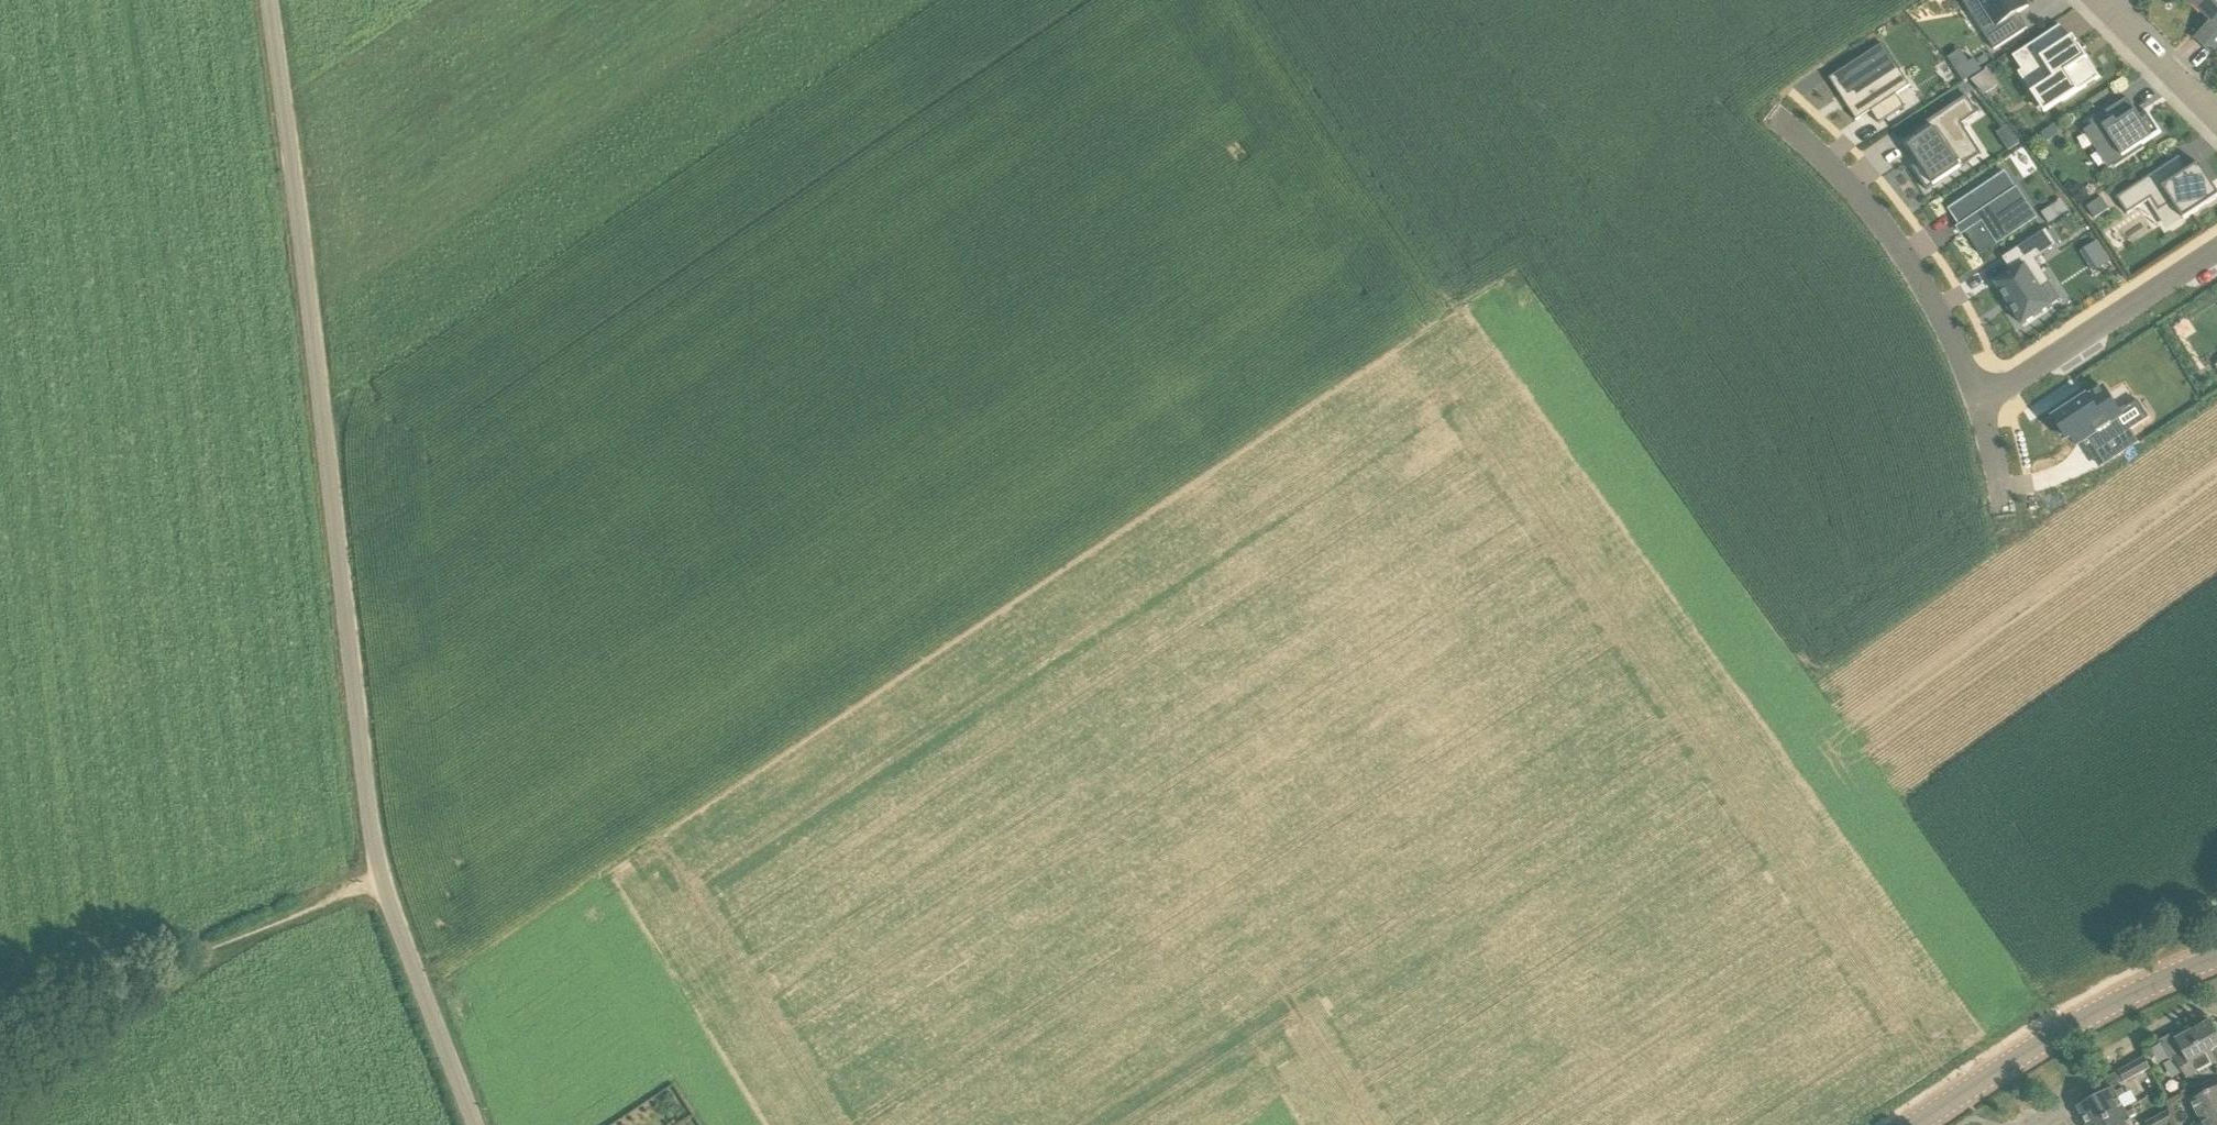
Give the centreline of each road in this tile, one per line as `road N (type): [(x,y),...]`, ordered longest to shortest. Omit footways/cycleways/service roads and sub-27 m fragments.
road 1 (unclassified): [(474,1124),(377,884),(352,798),(252,0)]
road 2 (tertiary): [(1915,1124),(2080,1019),(2216,957)]
road 3 (residential): [(1787,127),(1892,230),(1990,397)]
road 4 (residential): [(1990,397),(2216,244)]
road 5 (residential): [(2216,118),(2099,0)]

